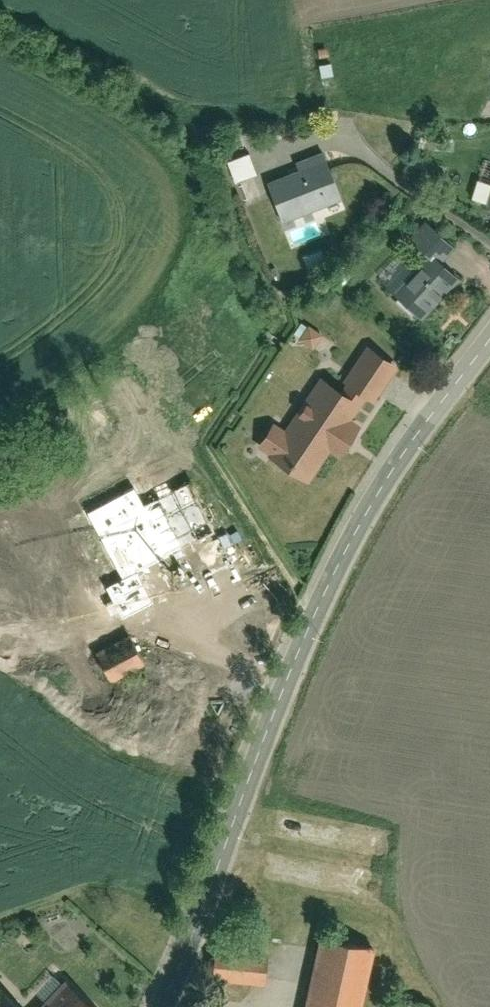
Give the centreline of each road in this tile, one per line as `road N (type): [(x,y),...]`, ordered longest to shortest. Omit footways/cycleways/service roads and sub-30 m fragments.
road 1 (tertiary): [(159,1006),(341,556),(394,463),(489,336)]

